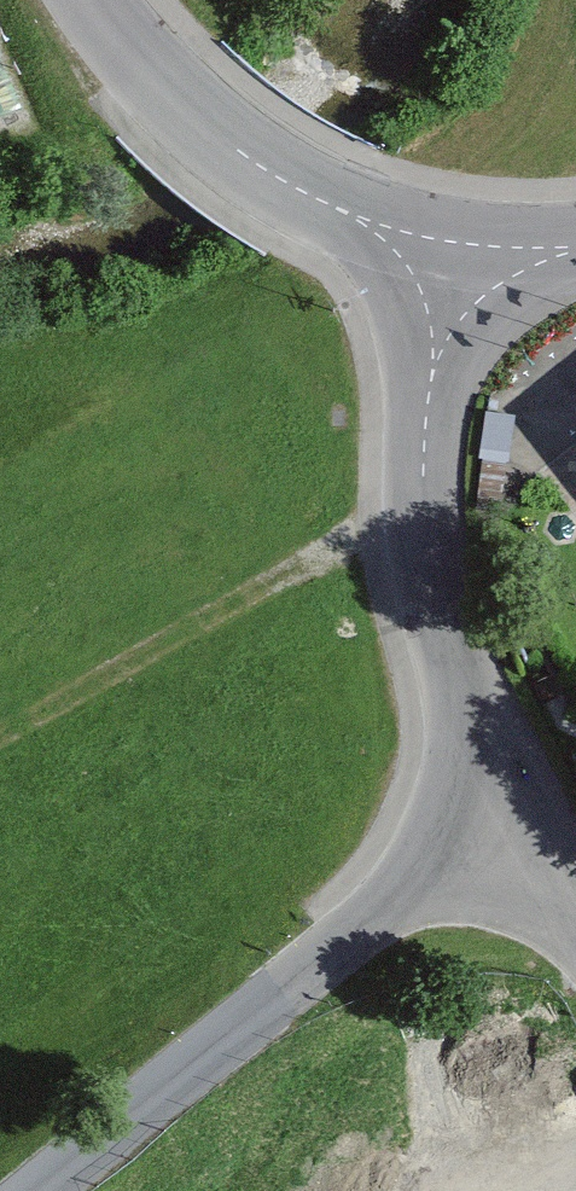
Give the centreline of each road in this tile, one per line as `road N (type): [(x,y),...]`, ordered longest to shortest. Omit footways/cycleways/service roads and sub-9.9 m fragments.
road 1 (unclassified): [(35,1190),(492,818)]
road 2 (unclassified): [(492,818),(435,602),(422,512),(426,377),(449,246)]
road 3 (unclassified): [(449,246),(338,209),(262,159),(155,67),(100,0)]
road 4 (residential): [(575,935),(492,818)]
road 5 (tertiary): [(449,246),(575,244)]

